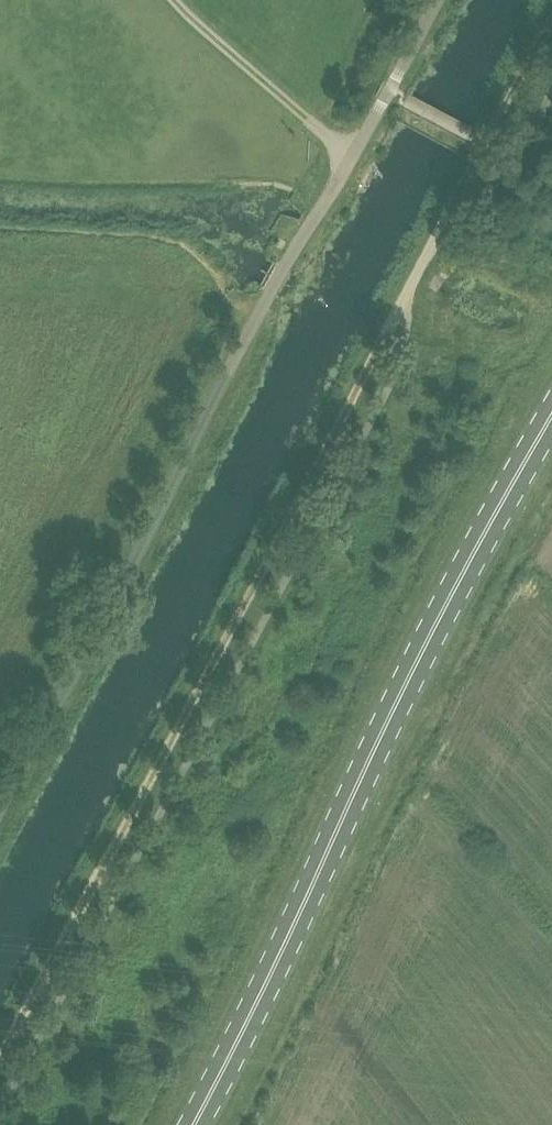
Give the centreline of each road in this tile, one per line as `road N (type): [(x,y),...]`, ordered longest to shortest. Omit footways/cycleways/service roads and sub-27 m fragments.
road 1 (unclassified): [(0,813),(259,316),(437,0)]
road 2 (track): [(406,296),(0,1056)]
road 3 (primary): [(551,422),(440,616),(194,1124)]
road 4 (track): [(551,23),(429,249)]

